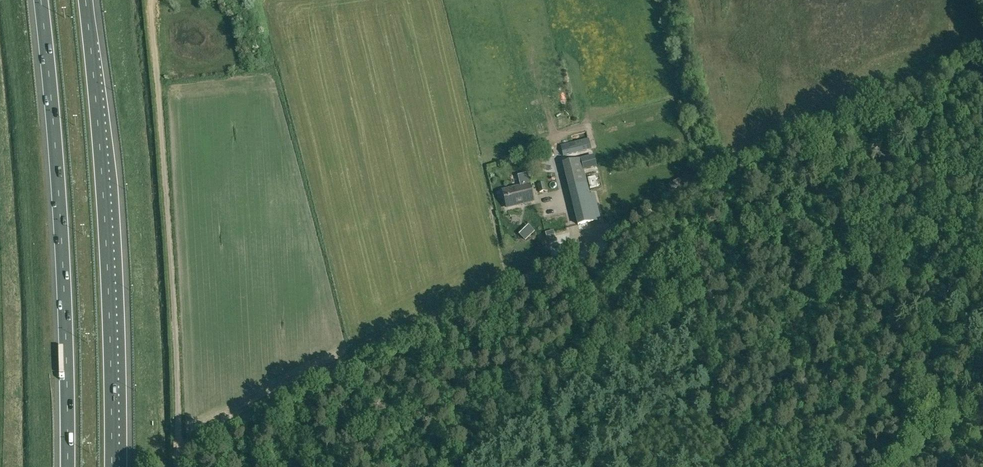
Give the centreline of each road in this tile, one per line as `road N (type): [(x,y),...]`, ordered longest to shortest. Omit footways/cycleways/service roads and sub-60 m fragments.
road 1 (motorway): [(40,0),(62,265),(67,466)]
road 2 (motorway): [(112,466),(105,225),(86,0)]

